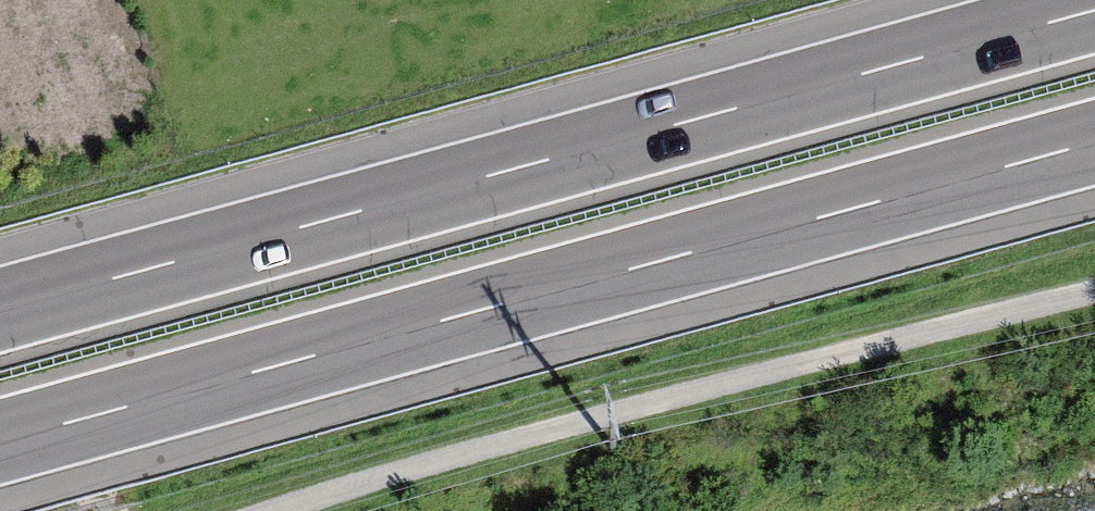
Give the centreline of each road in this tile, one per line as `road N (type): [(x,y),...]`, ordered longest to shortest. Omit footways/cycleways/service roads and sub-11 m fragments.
road 1 (motorway): [(1094,10),(0,310)]
road 2 (motorway): [(0,441),(1094,143)]
road 3 (track): [(1094,296),(606,415),(264,510)]

